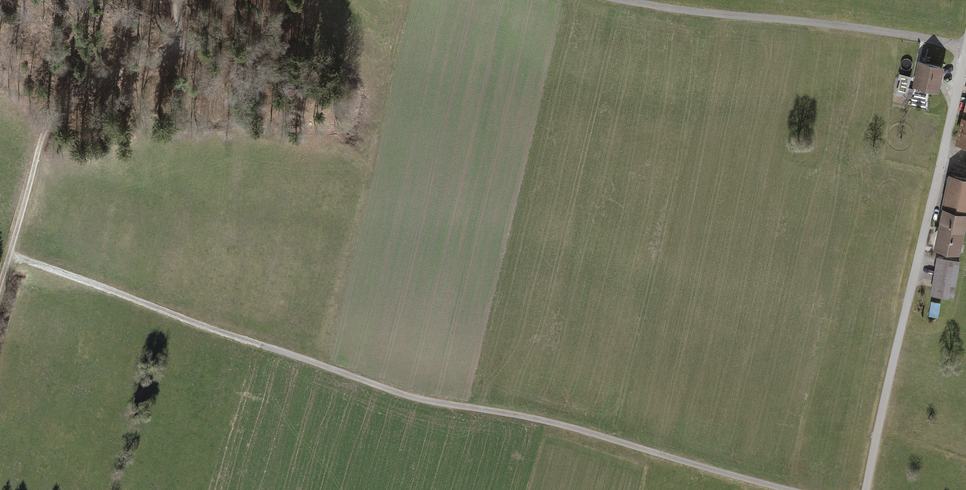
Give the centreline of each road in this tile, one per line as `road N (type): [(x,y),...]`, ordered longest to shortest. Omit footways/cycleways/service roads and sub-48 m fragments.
road 1 (track): [(9,258),(410,398),(557,424),(788,489)]
road 2 (unclassified): [(866,489),(965,43)]
road 3 (track): [(177,0),(177,44),(94,79),(40,140),(0,290)]
road 4 (track): [(613,0),(965,47)]

